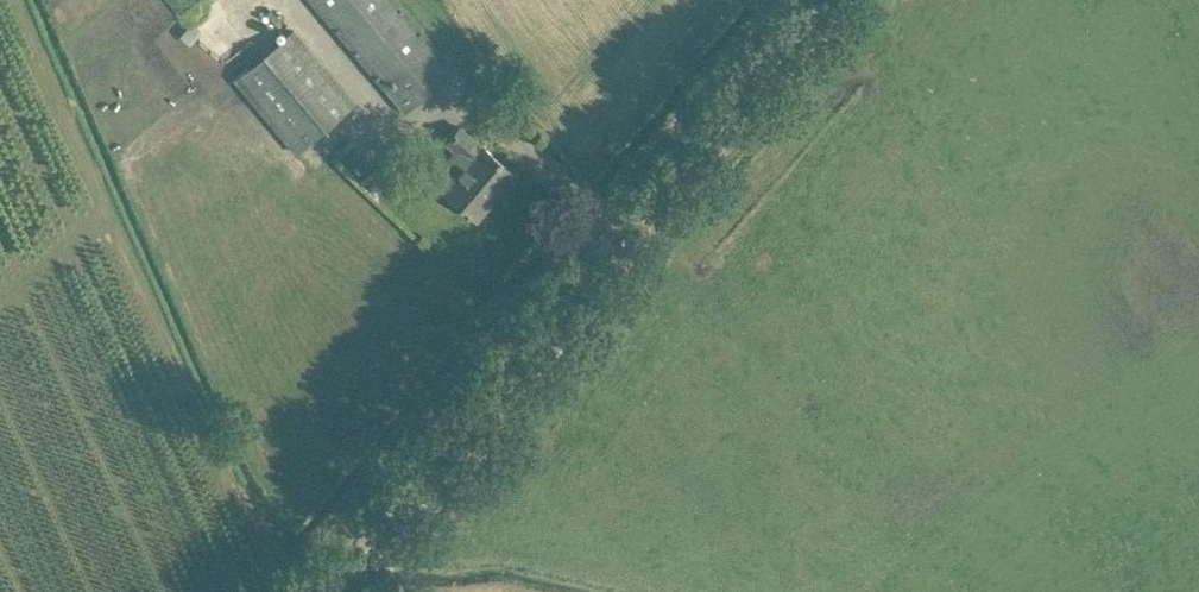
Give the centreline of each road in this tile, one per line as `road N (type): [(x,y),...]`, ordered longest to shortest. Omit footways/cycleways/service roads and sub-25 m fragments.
road 1 (tertiary): [(317,591),(820,0)]

